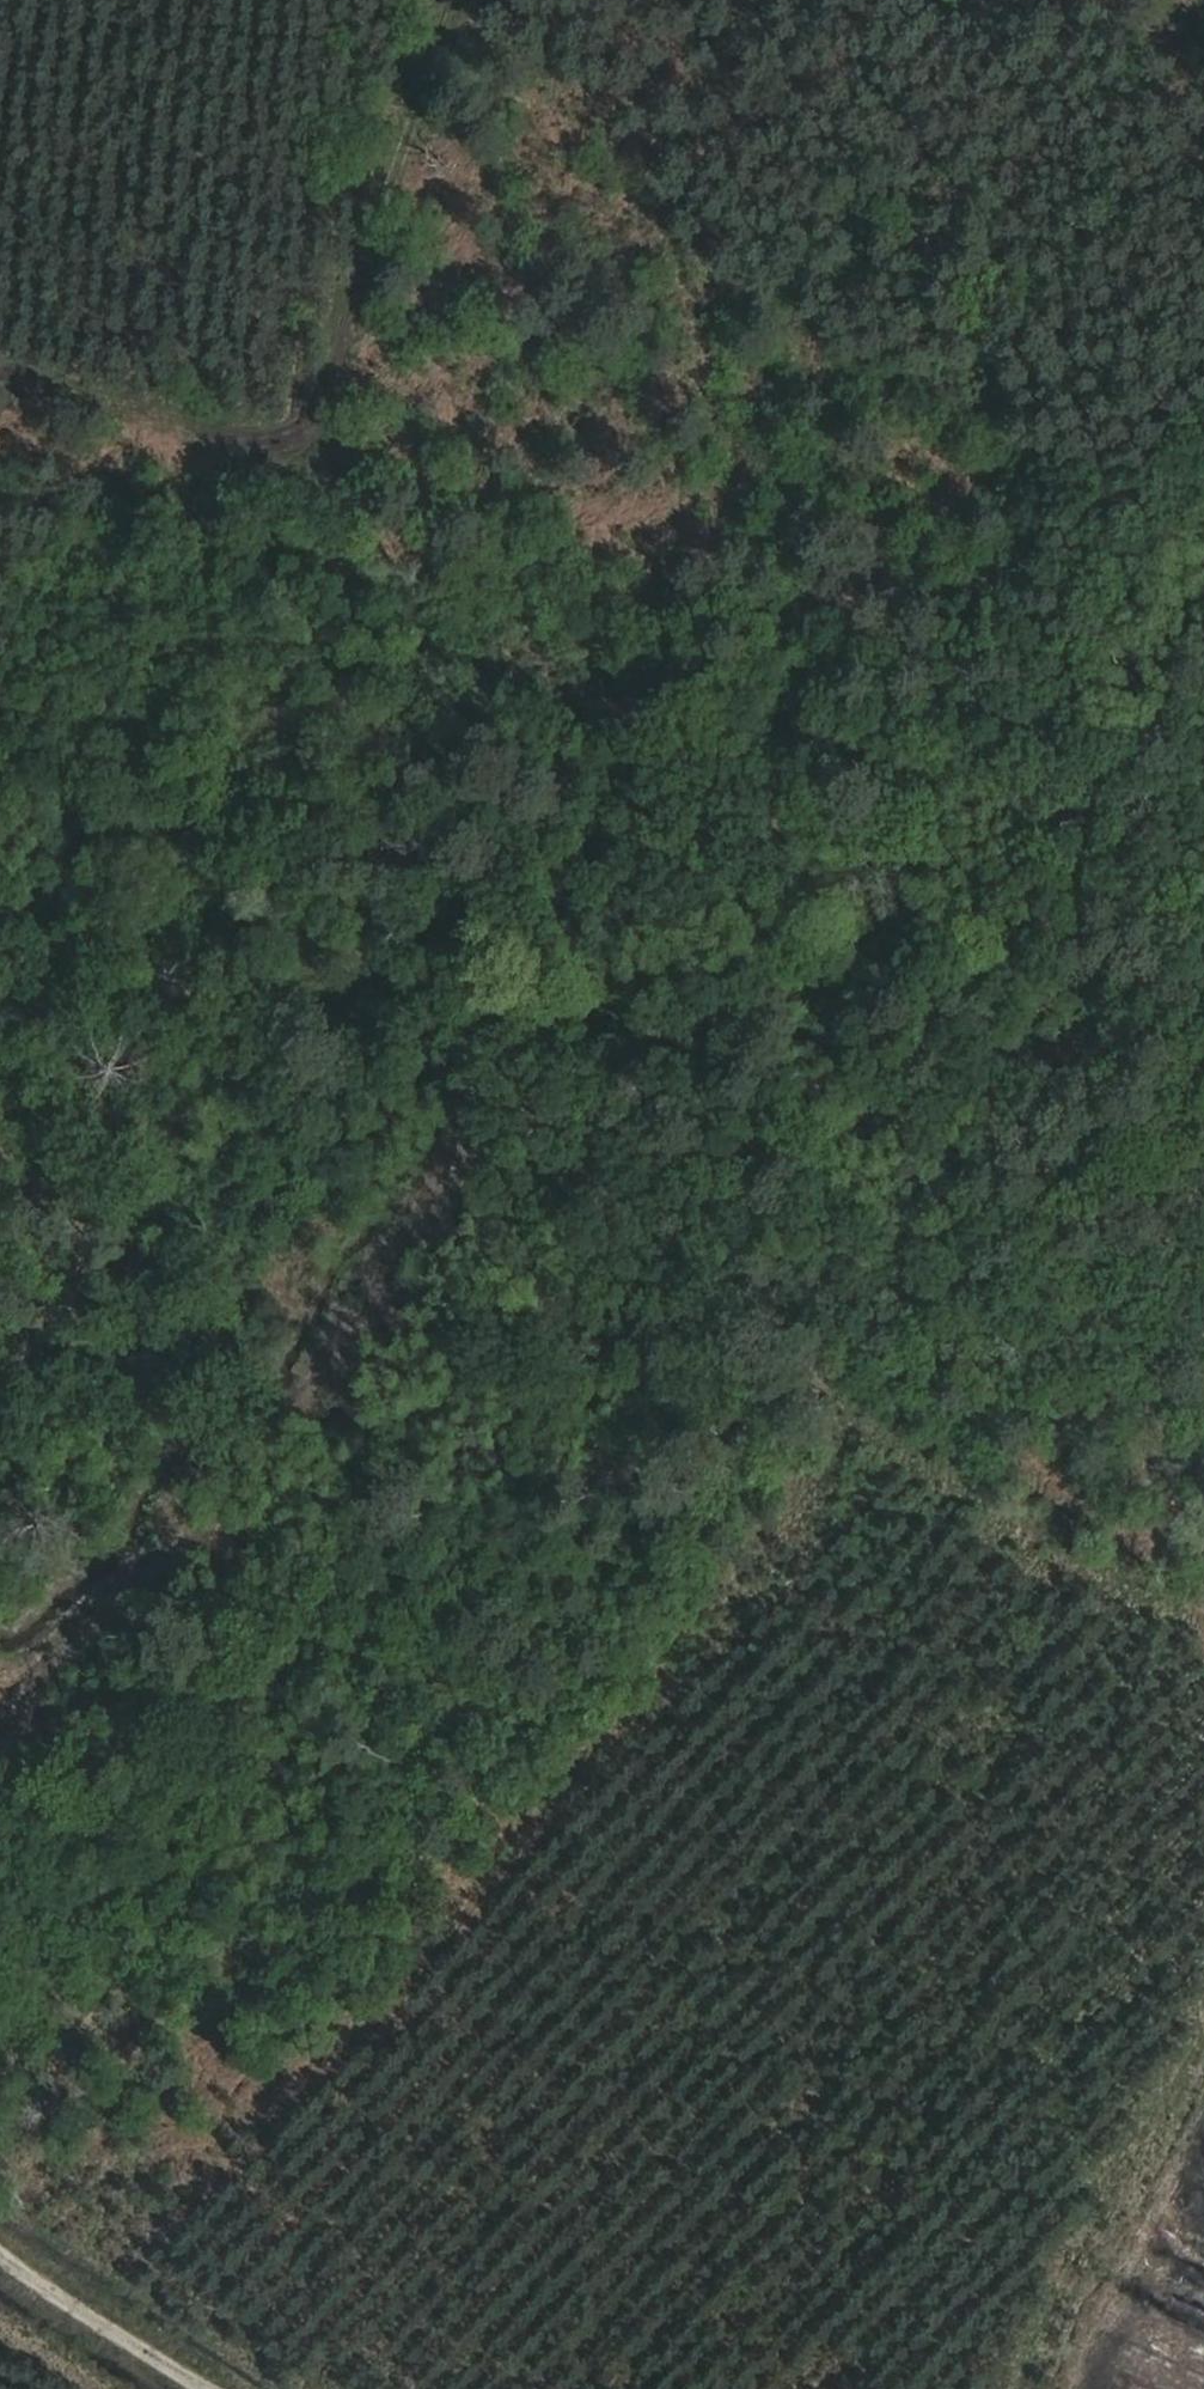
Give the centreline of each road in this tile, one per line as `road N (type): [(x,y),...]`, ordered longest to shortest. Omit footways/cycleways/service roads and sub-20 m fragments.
road 1 (track): [(405,0),(230,434),(0,338)]
road 2 (track): [(0,2250),(231,2388)]

